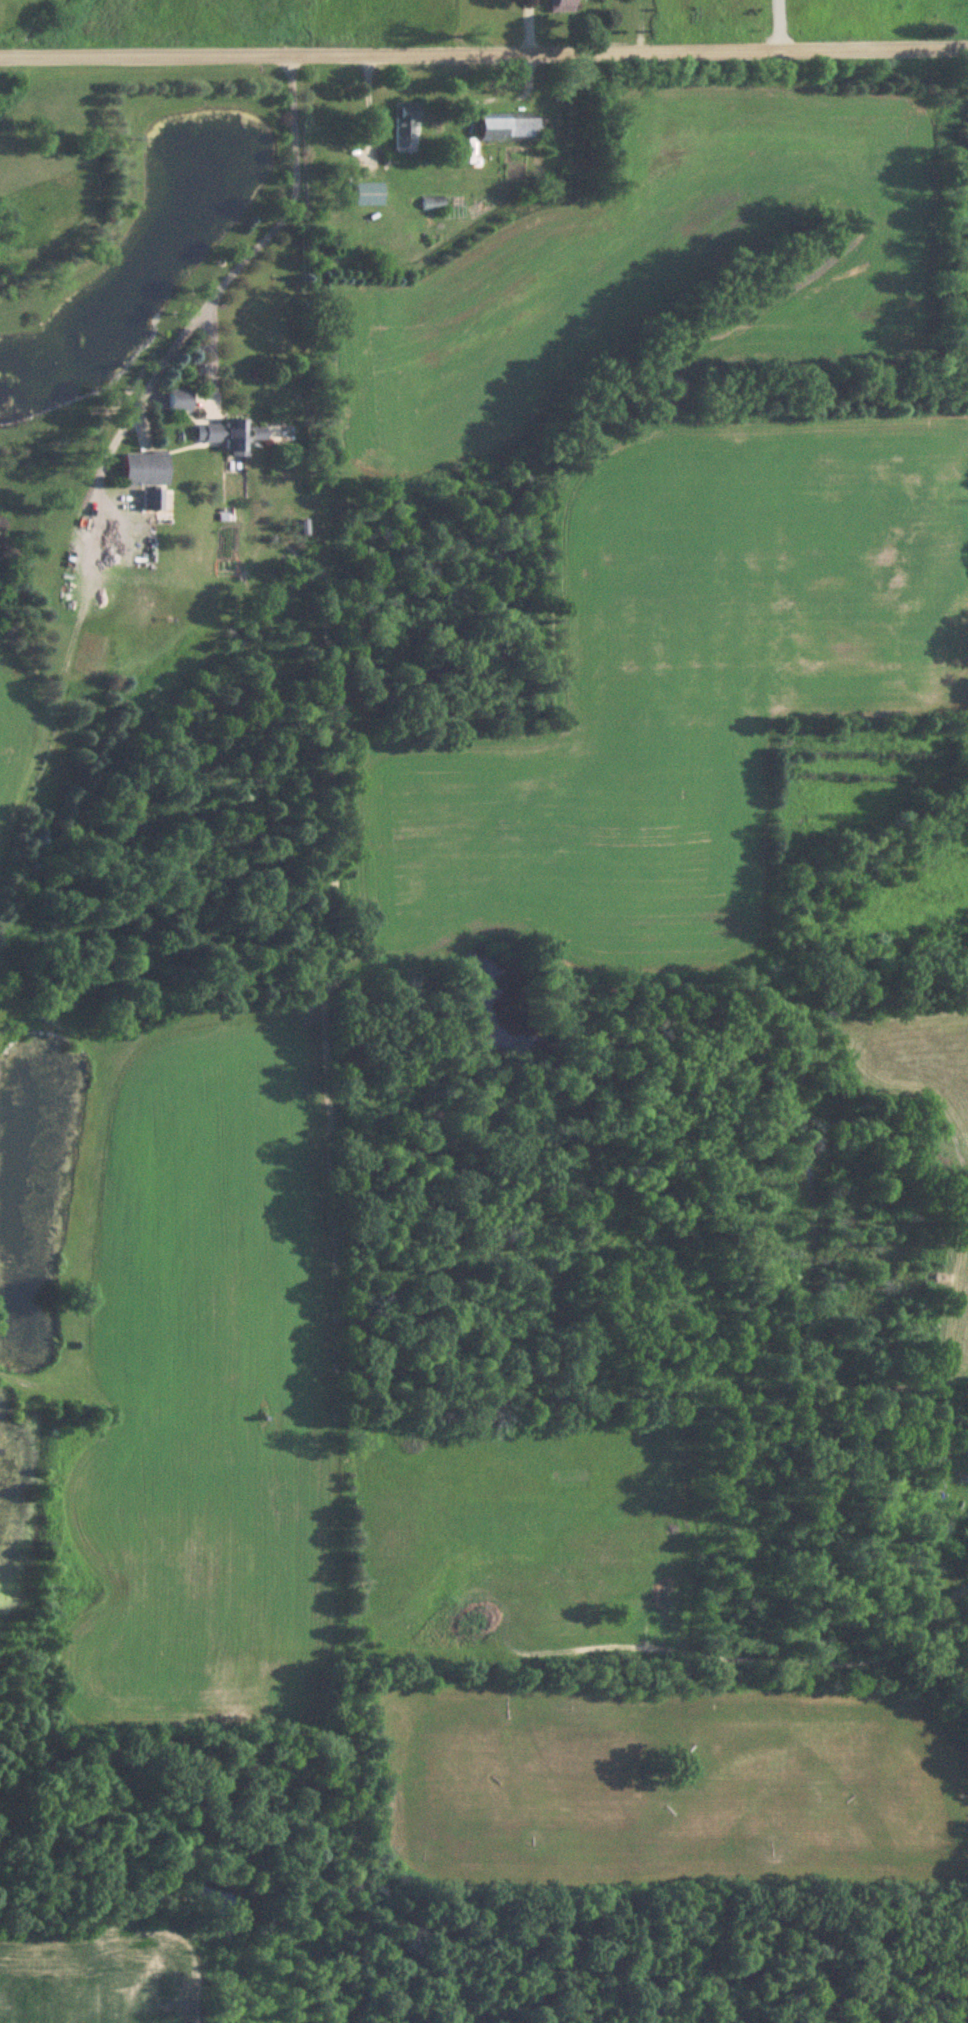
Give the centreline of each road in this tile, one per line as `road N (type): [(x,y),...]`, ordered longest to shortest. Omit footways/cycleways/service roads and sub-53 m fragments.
road 1 (residential): [(0,53),(967,45)]

